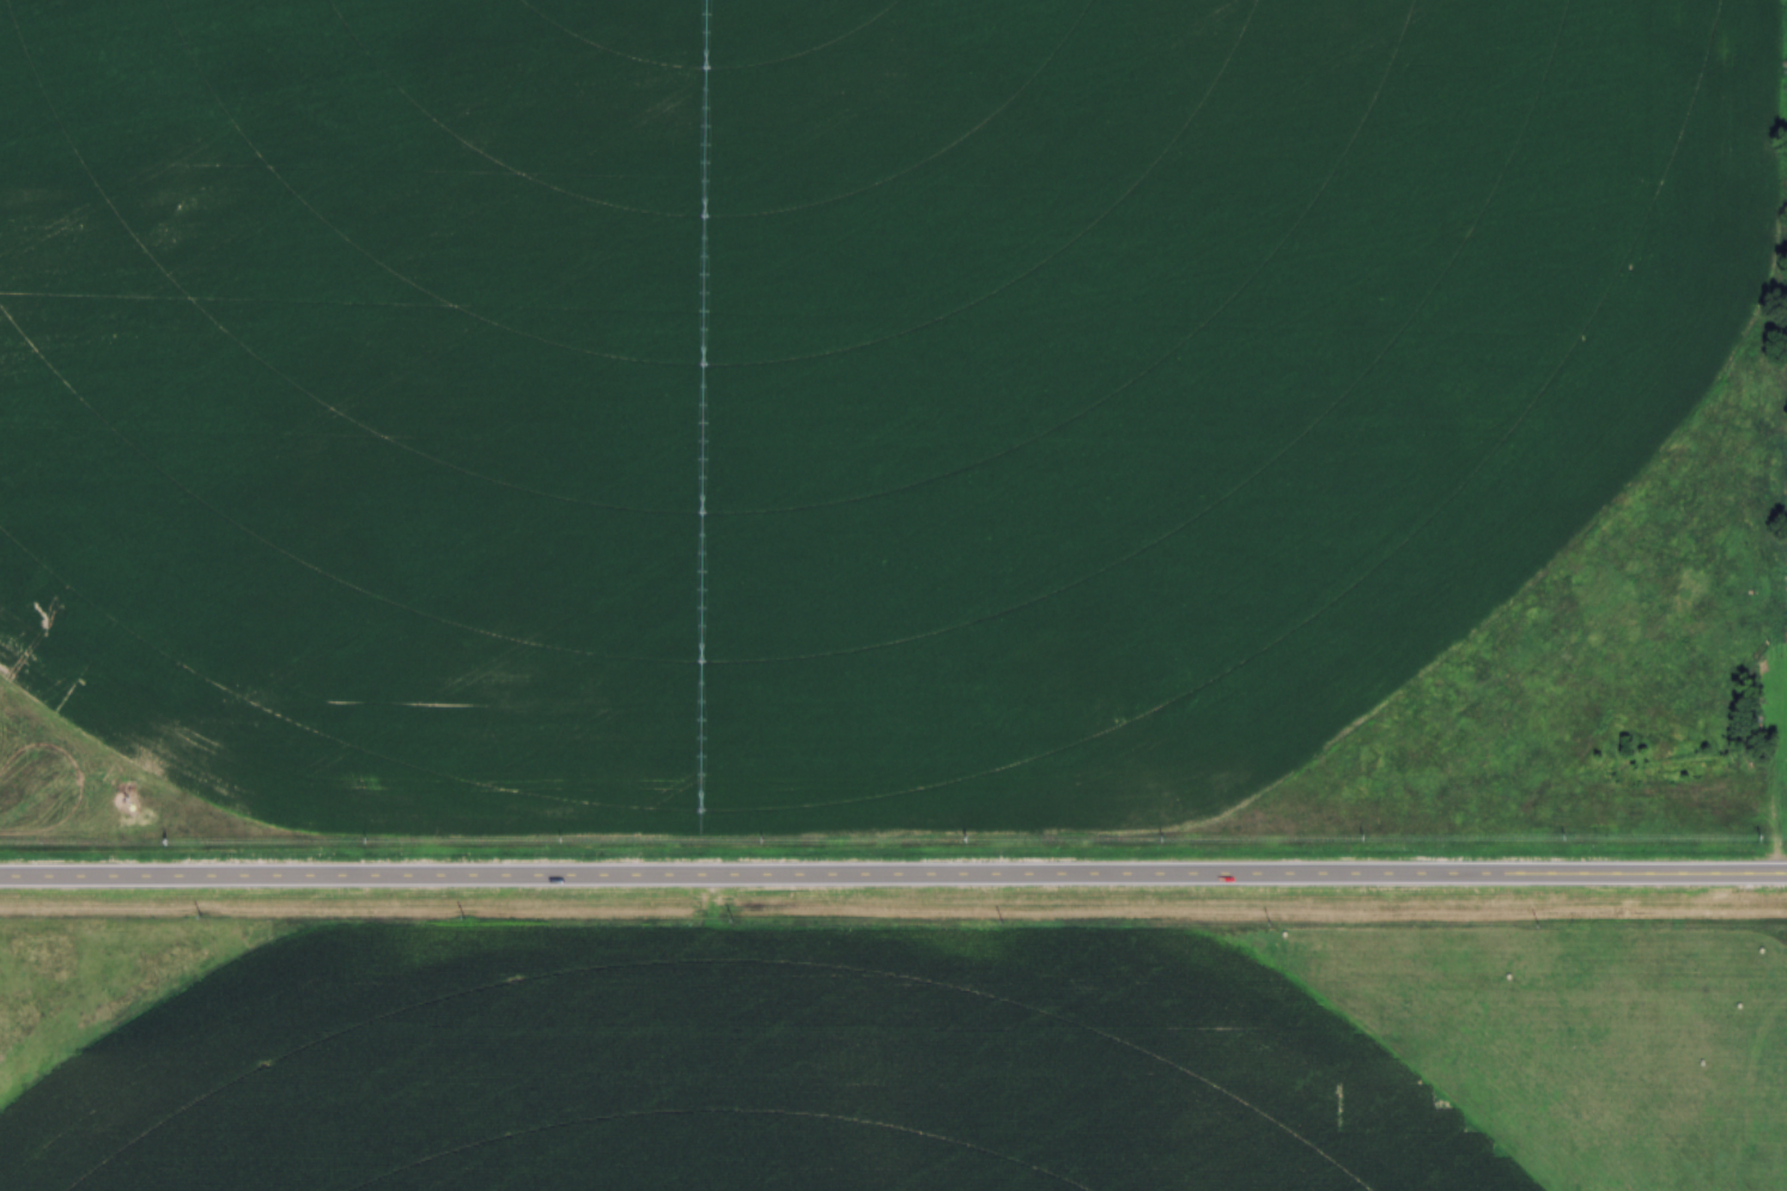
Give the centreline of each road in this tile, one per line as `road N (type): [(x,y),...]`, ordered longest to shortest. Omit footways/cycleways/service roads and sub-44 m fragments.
road 1 (tertiary): [(1786,873),(0,874)]

